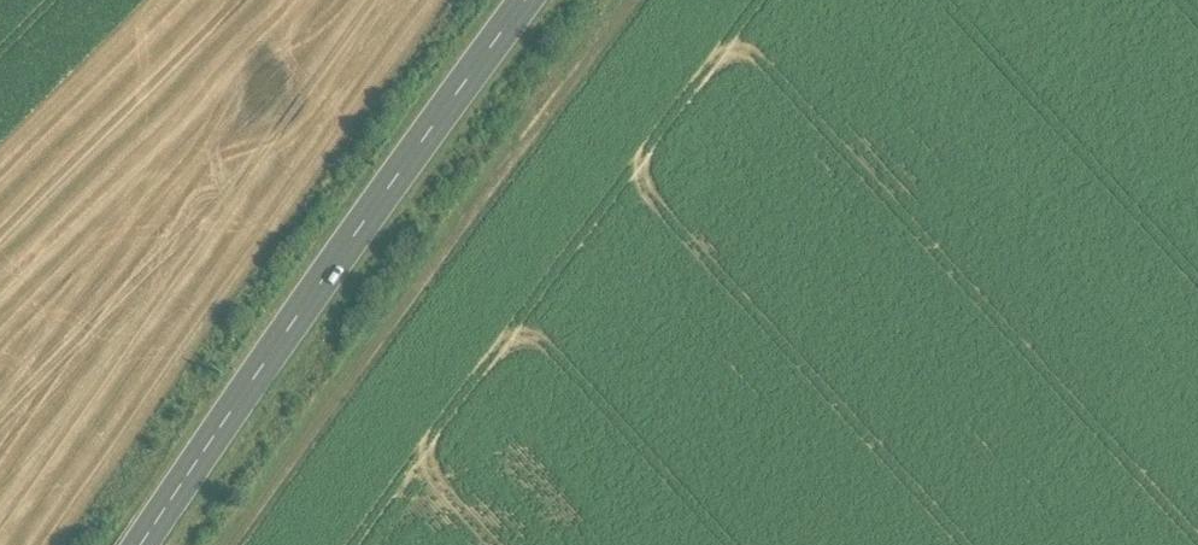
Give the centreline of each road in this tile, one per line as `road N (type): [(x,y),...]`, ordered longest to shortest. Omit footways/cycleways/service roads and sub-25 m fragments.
road 1 (track): [(268,544),(580,104),(665,0)]
road 2 (primary): [(557,0),(170,544)]

